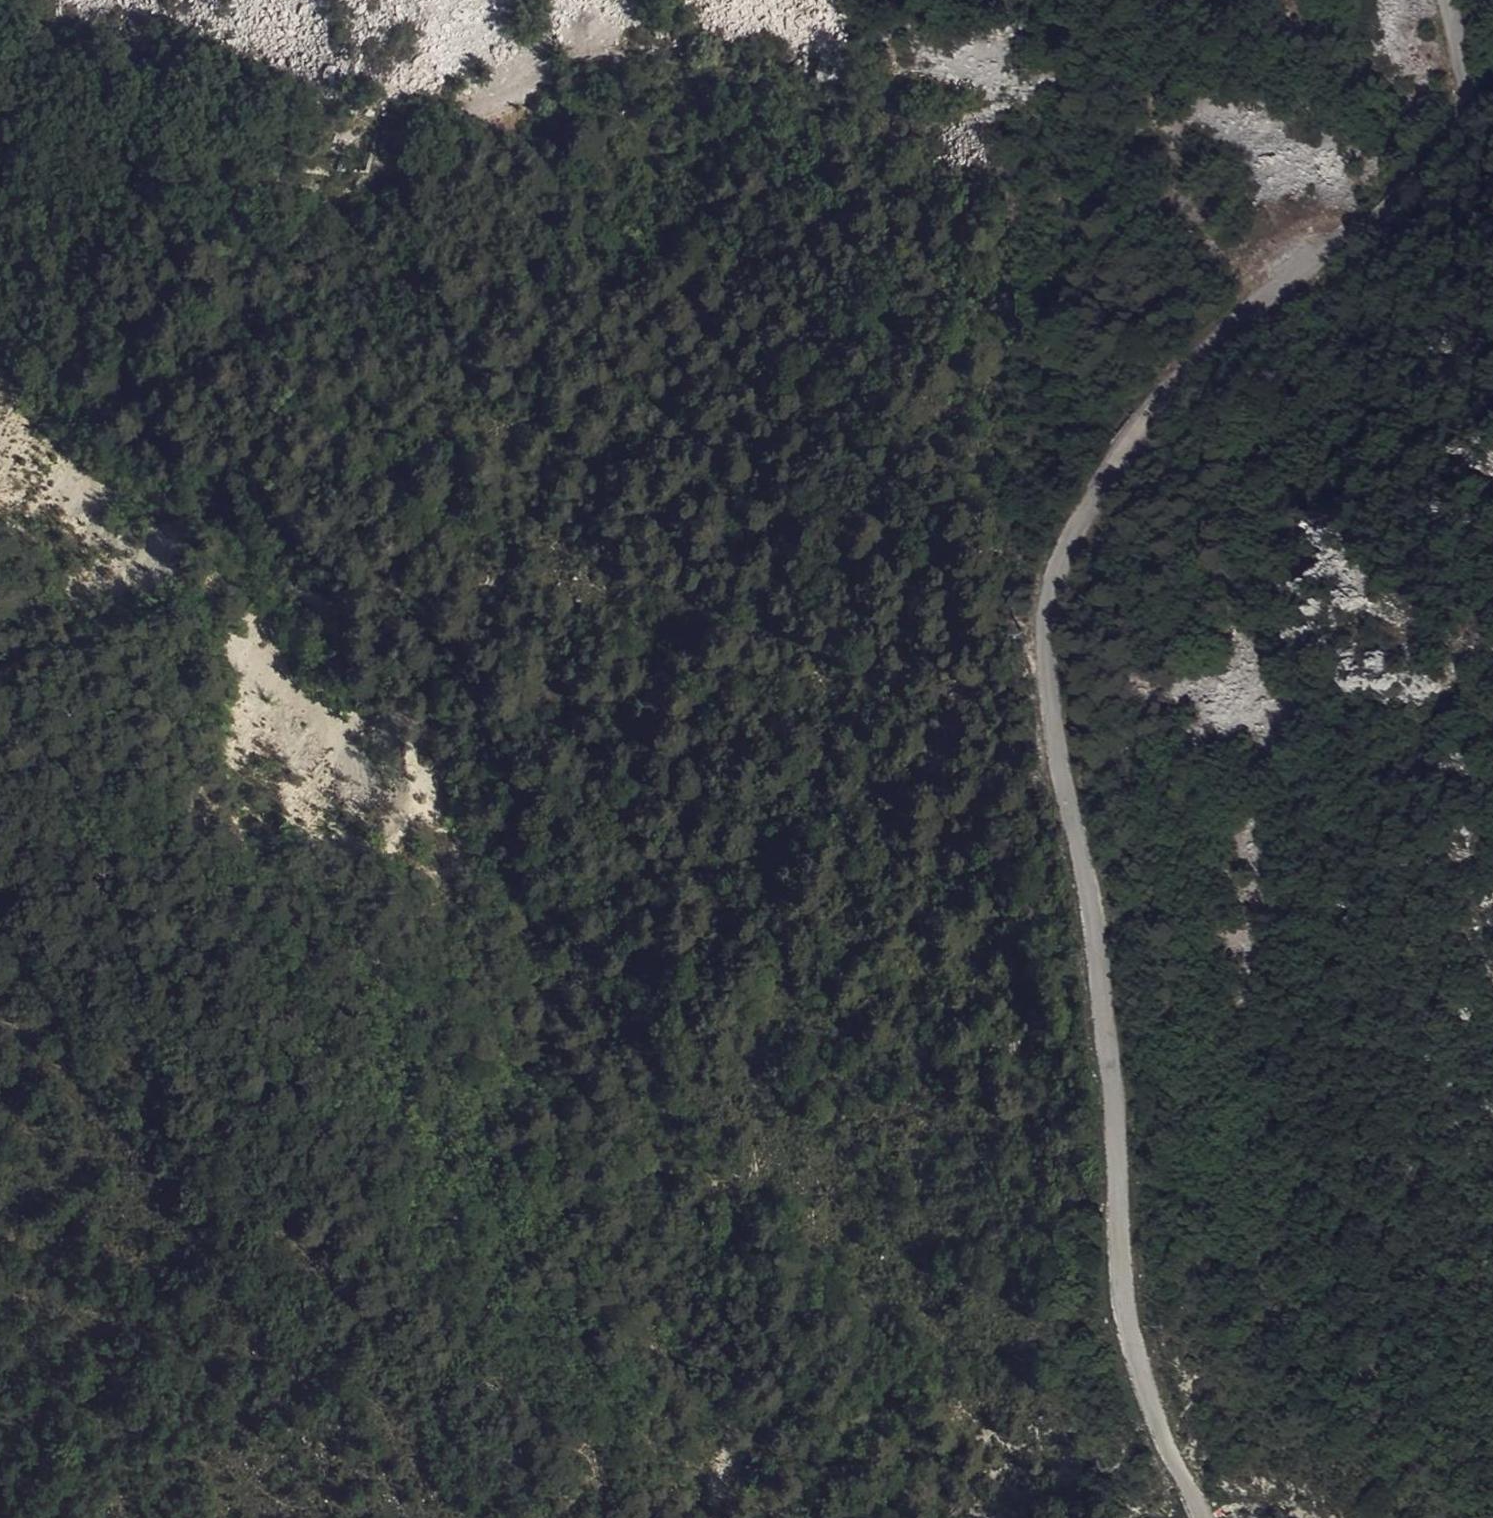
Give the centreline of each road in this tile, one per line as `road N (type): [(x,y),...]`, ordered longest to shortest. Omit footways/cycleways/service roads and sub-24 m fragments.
road 1 (unclassified): [(1204,1517),(1143,1380),(1124,1286),(1118,1119),(1097,918),(1053,670),(1052,590),(1089,510),(1185,385),(1276,302),(1414,209),(1459,160),(1472,125),(1467,47),(1453,0)]

